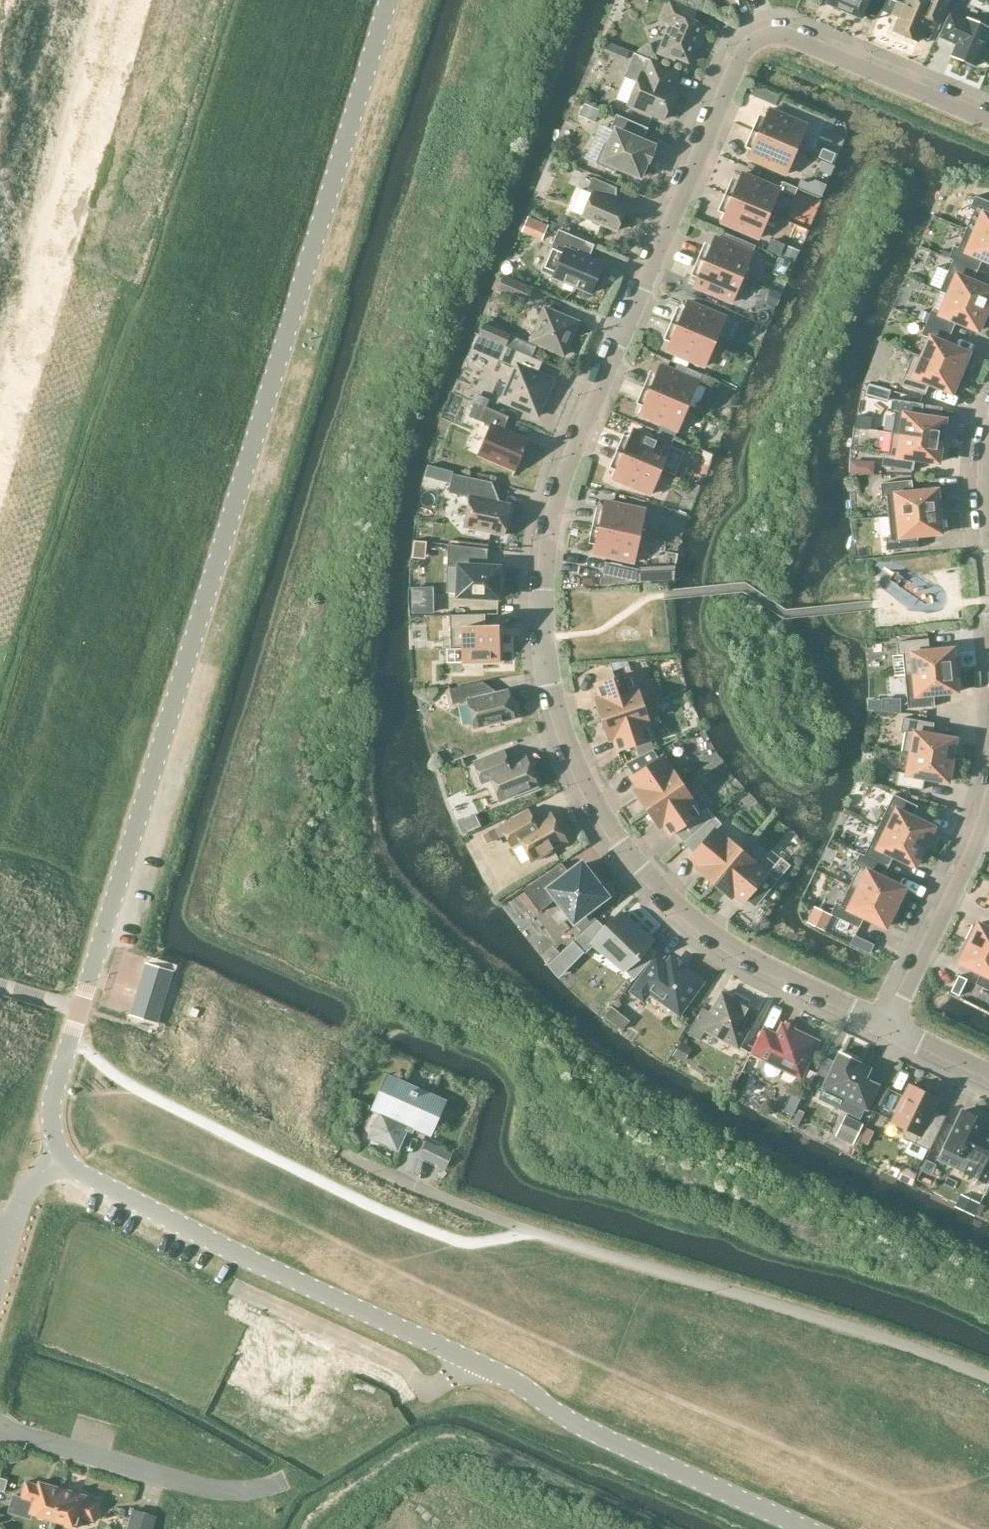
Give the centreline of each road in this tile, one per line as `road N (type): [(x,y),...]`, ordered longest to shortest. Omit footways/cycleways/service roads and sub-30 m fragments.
road 1 (residential): [(988,116),(819,41),(770,32),(731,67),(555,496),(546,539),(546,665),(610,831),(679,921),(887,1034)]
road 2 (unclassified): [(66,1156),(53,1120),(72,1038),(388,0)]
road 3 (unclassified): [(807,1528),(593,1433),(514,1380),(154,1213),(66,1156)]
road 4 (residential): [(887,1034),(988,804)]
road 5 (residential): [(988,575),(982,523),(988,415)]
road 6 (unclassified): [(0,1280),(32,1187),(66,1156)]

